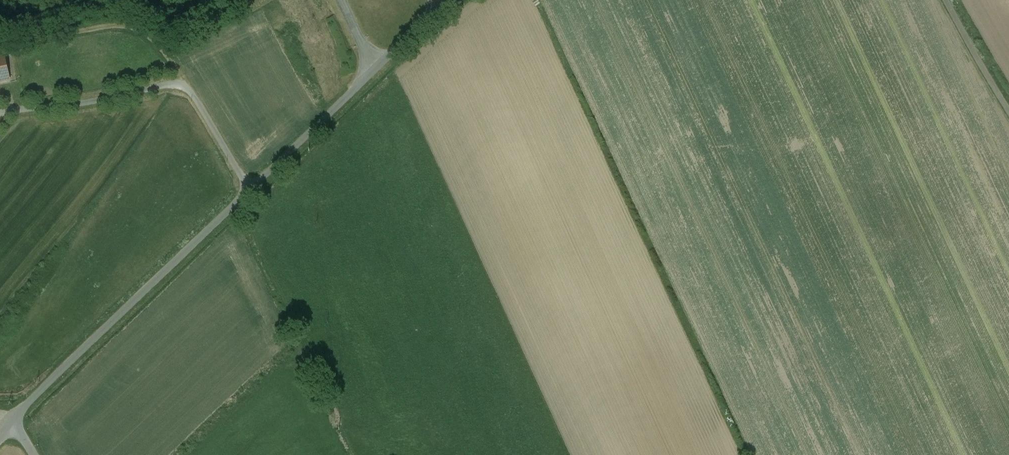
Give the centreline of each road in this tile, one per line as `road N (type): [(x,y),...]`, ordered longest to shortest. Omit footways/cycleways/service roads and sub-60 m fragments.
road 1 (unclassified): [(450,0),(9,423)]
road 2 (unclassified): [(948,0),(1008,106)]

